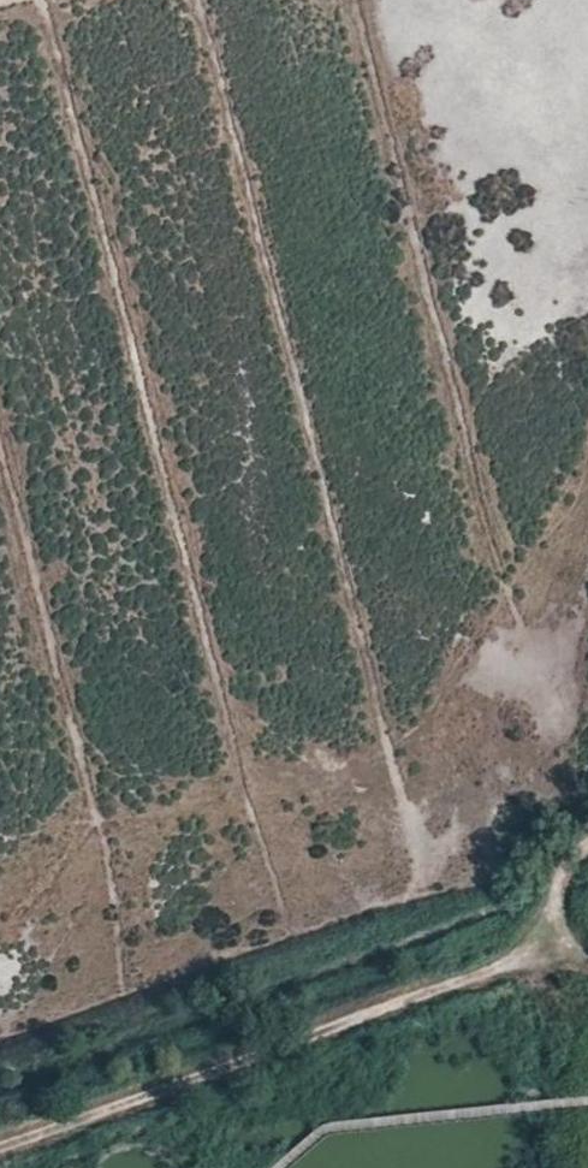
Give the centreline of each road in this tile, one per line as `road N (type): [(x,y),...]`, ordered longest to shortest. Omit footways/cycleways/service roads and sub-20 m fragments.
road 1 (track): [(0,1149),(510,965),(554,932)]

